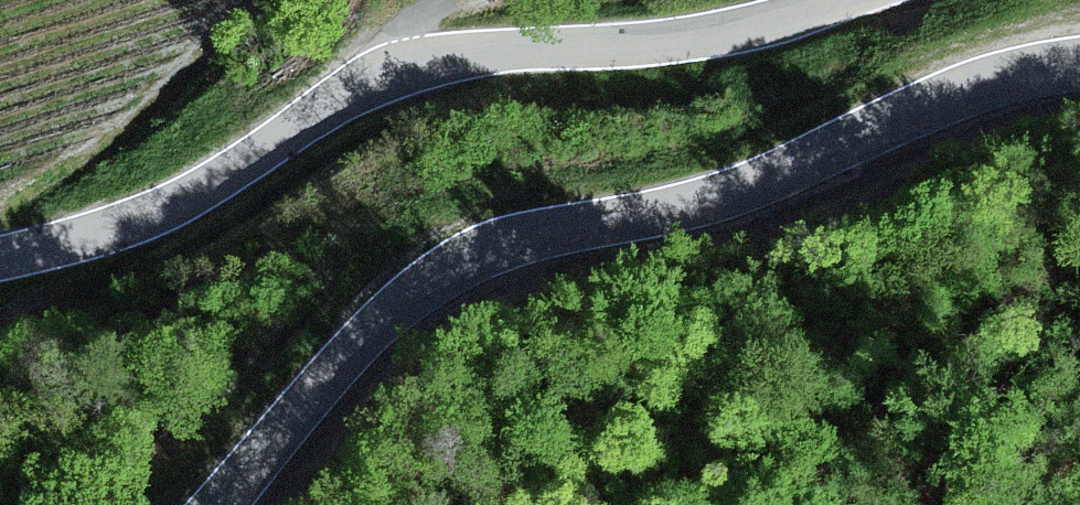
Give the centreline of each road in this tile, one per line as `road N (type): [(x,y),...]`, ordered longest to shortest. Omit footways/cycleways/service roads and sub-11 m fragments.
road 1 (unclassified): [(1079,64),(976,87),(689,207),(454,263),(359,342),(218,504)]
road 2 (unclassified): [(0,259),(104,234),(170,207),(312,109),(375,80),(444,59),(727,30),(835,0)]

